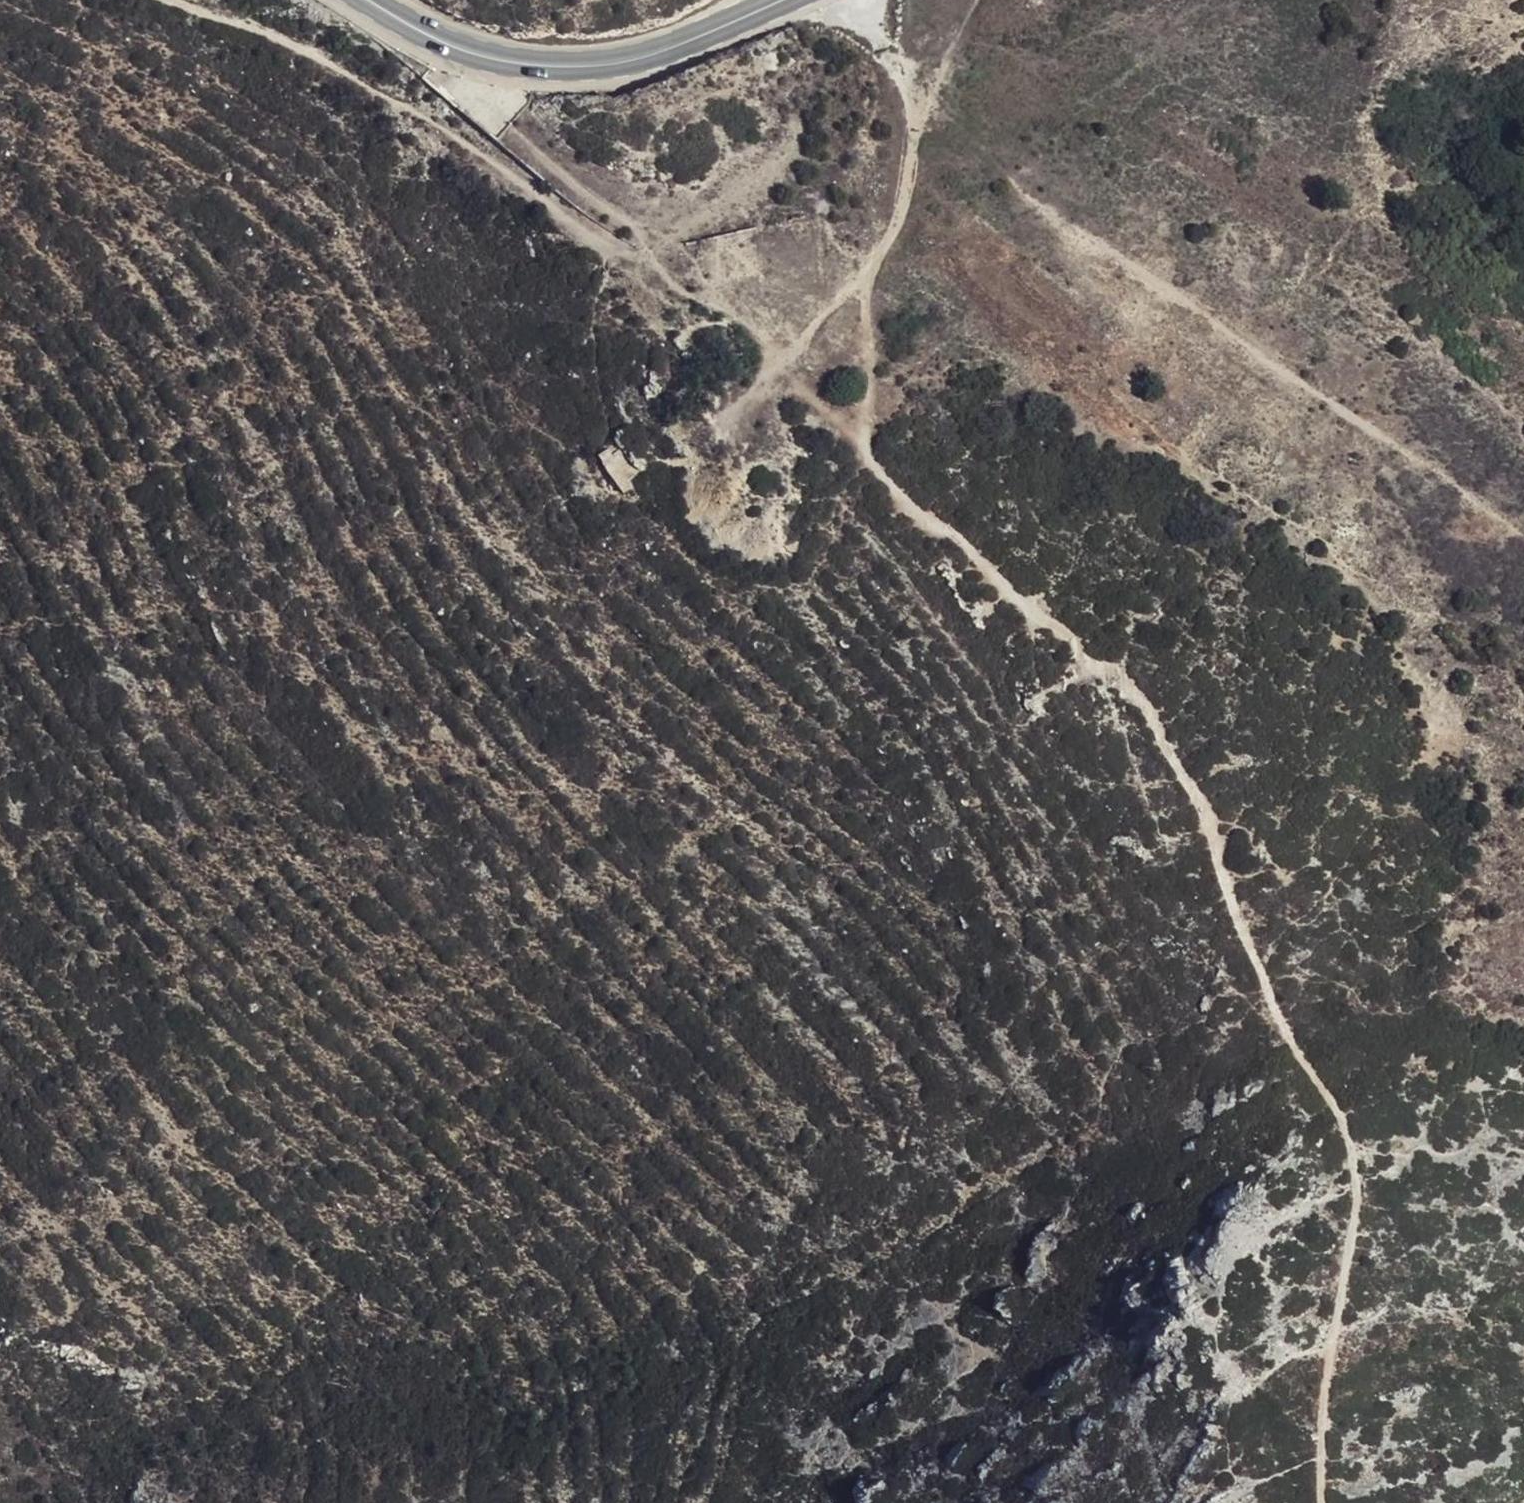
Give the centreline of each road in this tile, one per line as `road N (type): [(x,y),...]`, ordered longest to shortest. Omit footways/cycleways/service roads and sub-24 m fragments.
road 1 (primary): [(780,0),(659,53),(569,67),(469,53),(367,0)]
road 2 (track): [(862,284),(911,160),(901,77),(861,0)]
road 3 (track): [(862,284),(711,427)]

